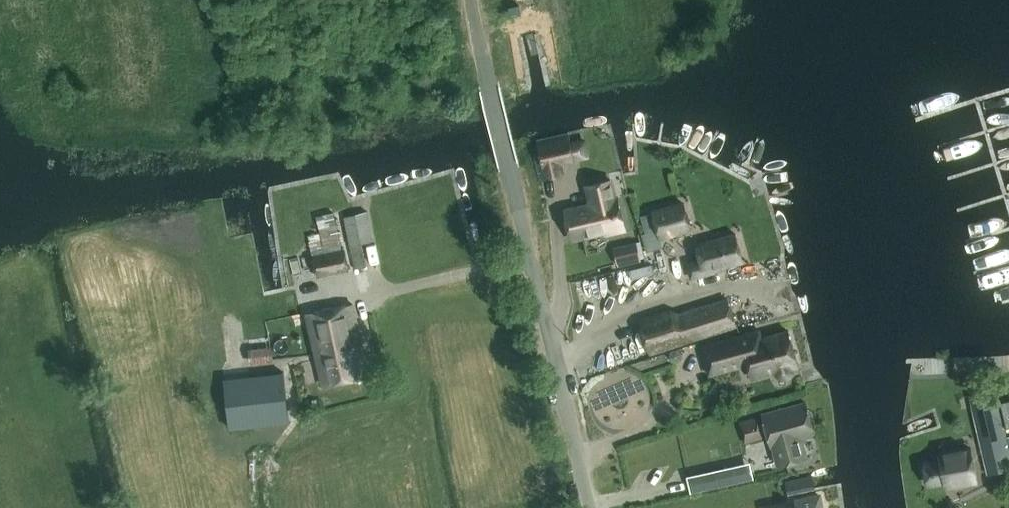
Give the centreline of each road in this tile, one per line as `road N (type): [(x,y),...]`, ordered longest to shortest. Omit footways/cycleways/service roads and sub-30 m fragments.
road 1 (unclassified): [(589,507),(471,0)]

